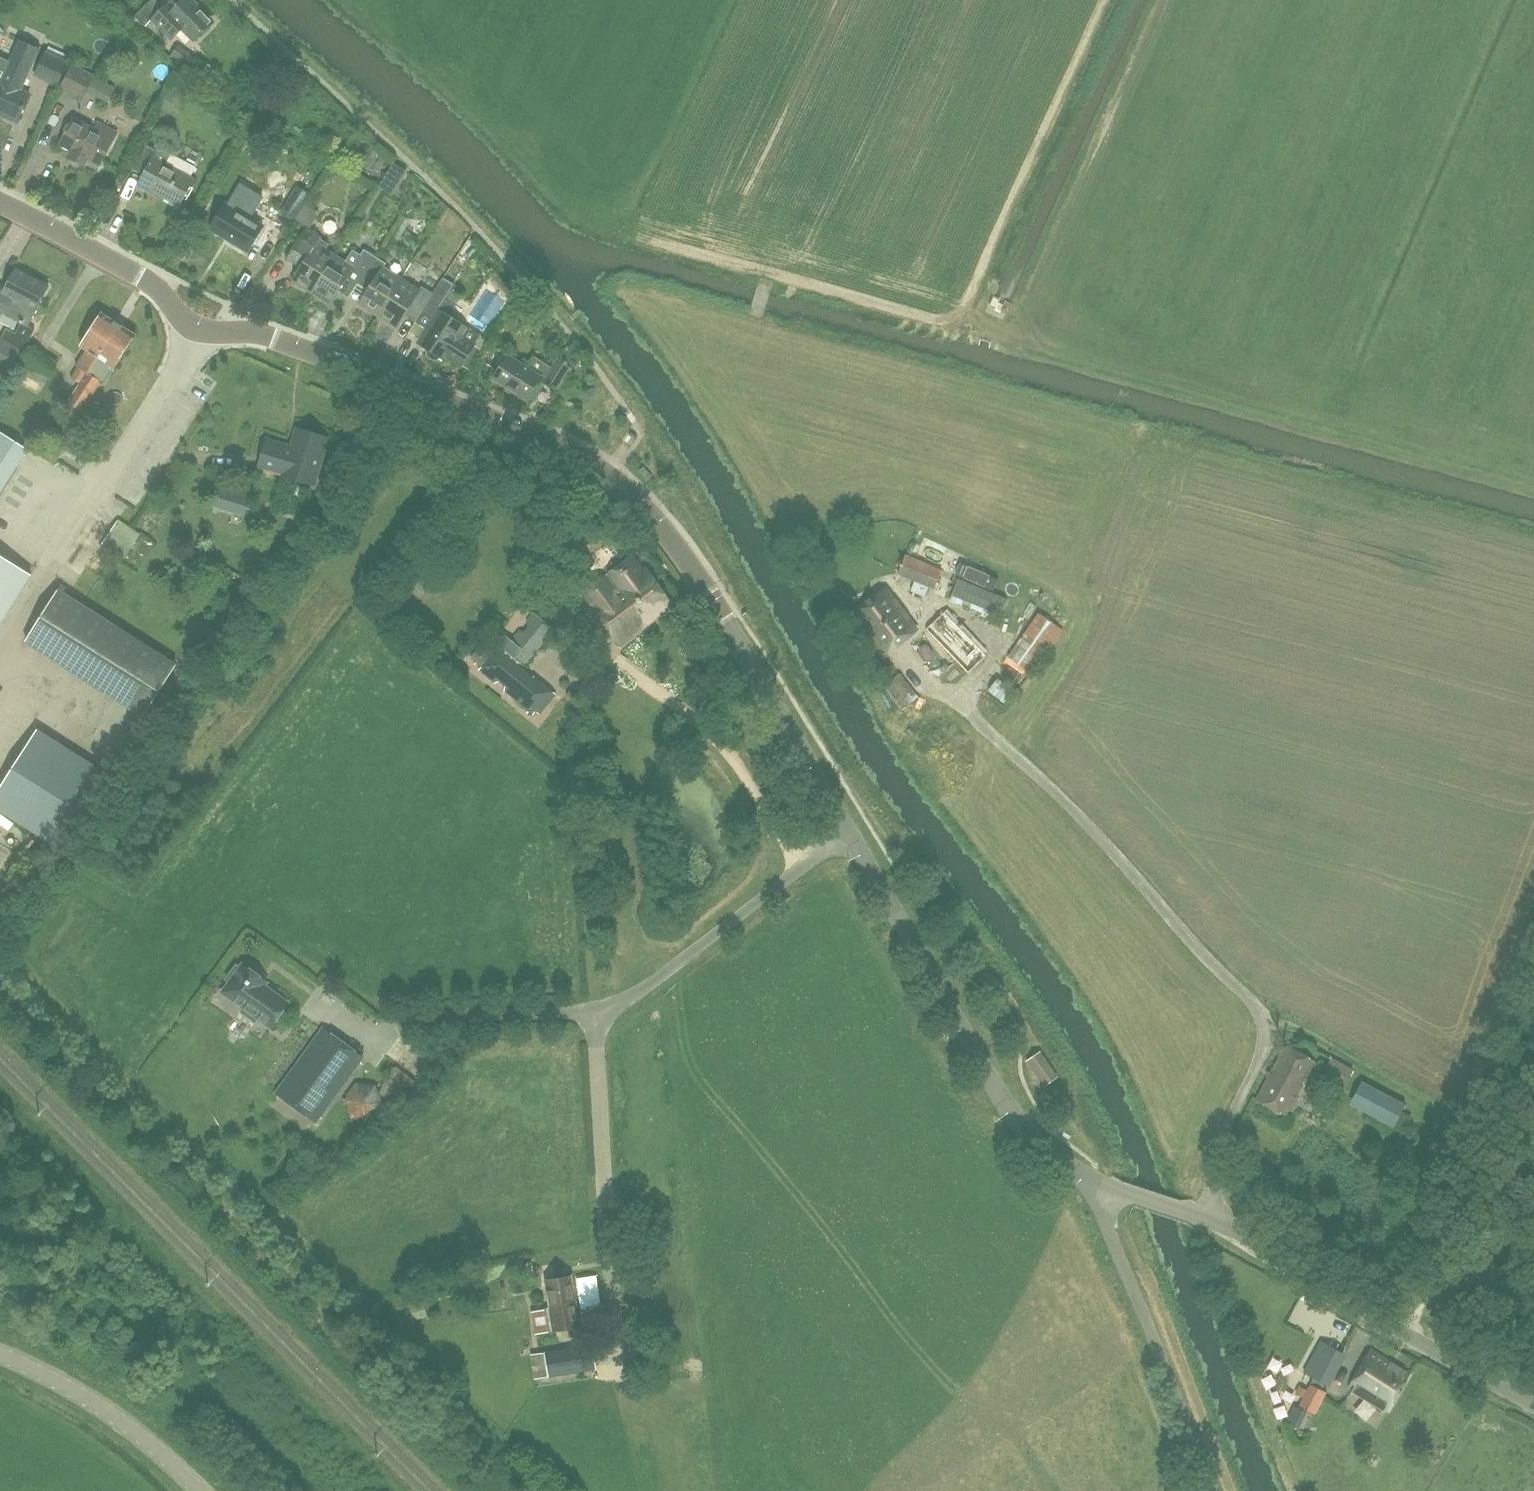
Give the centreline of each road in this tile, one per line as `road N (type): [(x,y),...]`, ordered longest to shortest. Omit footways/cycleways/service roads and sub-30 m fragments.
road 1 (tertiary): [(1098,1182),(1048,1152),(1006,1103),(713,600),(651,513),(612,476),(554,443),(267,336),(191,327),(150,282),(0,201)]
road 2 (tertiary): [(1533,1401),(1245,1234),(1098,1182)]
road 3 (unclassified): [(1214,1490),(1110,1233),(1098,1182)]
road 4 (tertiary): [(199,1490),(89,1395),(0,1353)]

